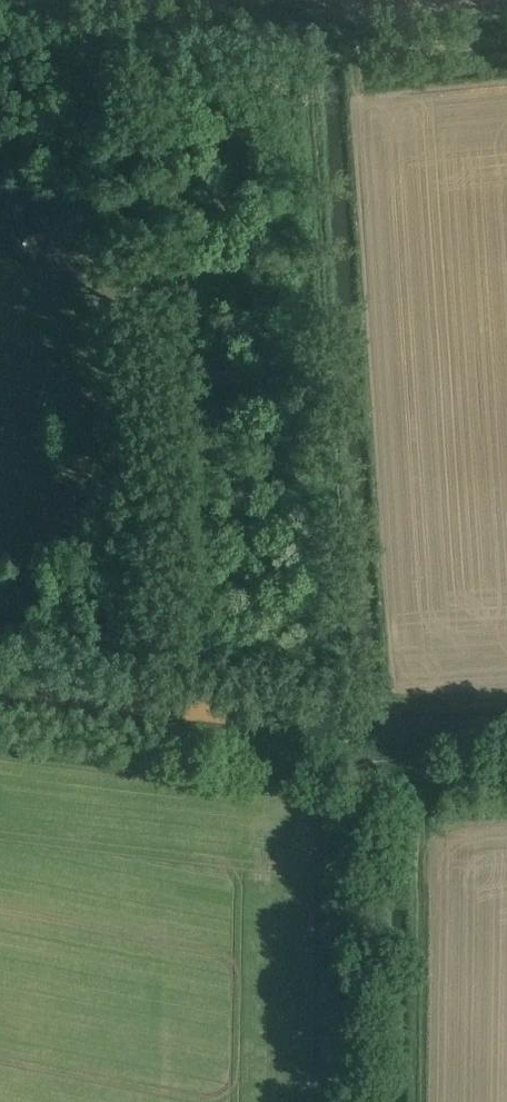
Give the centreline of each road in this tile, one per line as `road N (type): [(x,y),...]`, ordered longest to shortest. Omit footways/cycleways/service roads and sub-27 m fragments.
road 1 (track): [(506,37),(367,48),(264,40),(81,0)]

